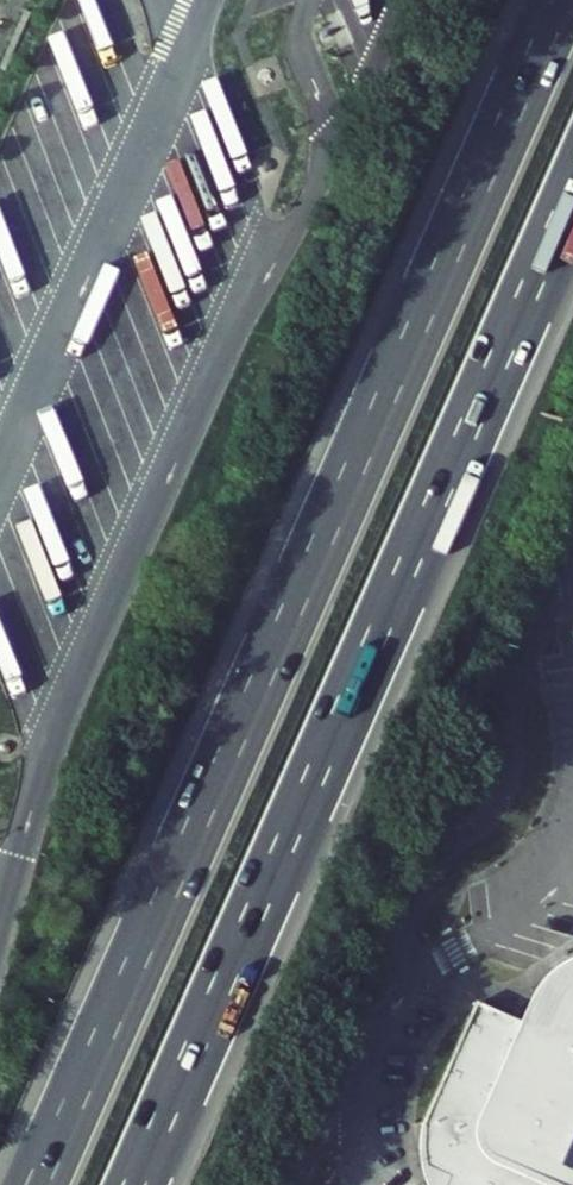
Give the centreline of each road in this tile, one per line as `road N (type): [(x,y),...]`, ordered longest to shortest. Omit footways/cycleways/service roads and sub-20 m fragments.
road 1 (motorway): [(563,0),(39,1184)]
road 2 (motorway): [(134,1184),(572,192)]

